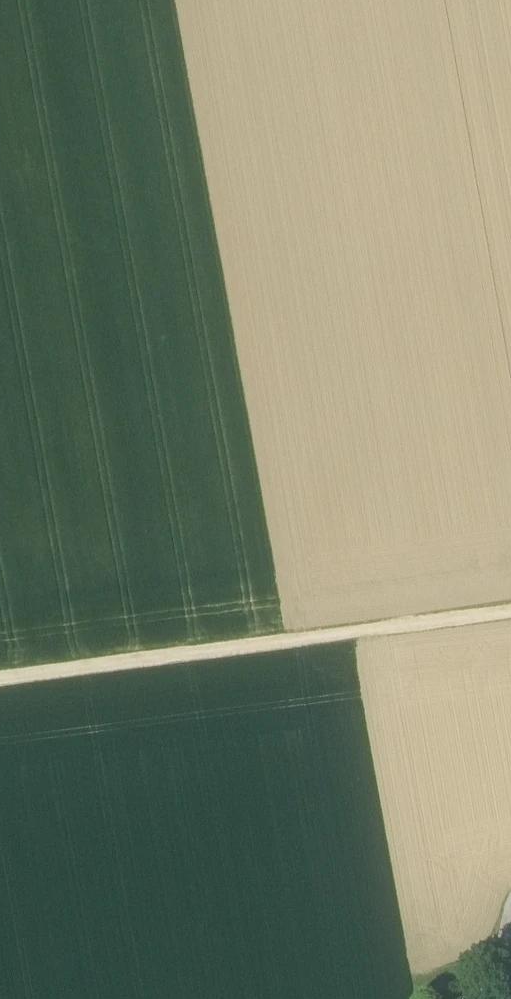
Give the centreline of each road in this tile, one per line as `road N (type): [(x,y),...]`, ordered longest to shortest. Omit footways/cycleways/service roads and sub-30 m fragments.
road 1 (track): [(510,612),(0,678)]

